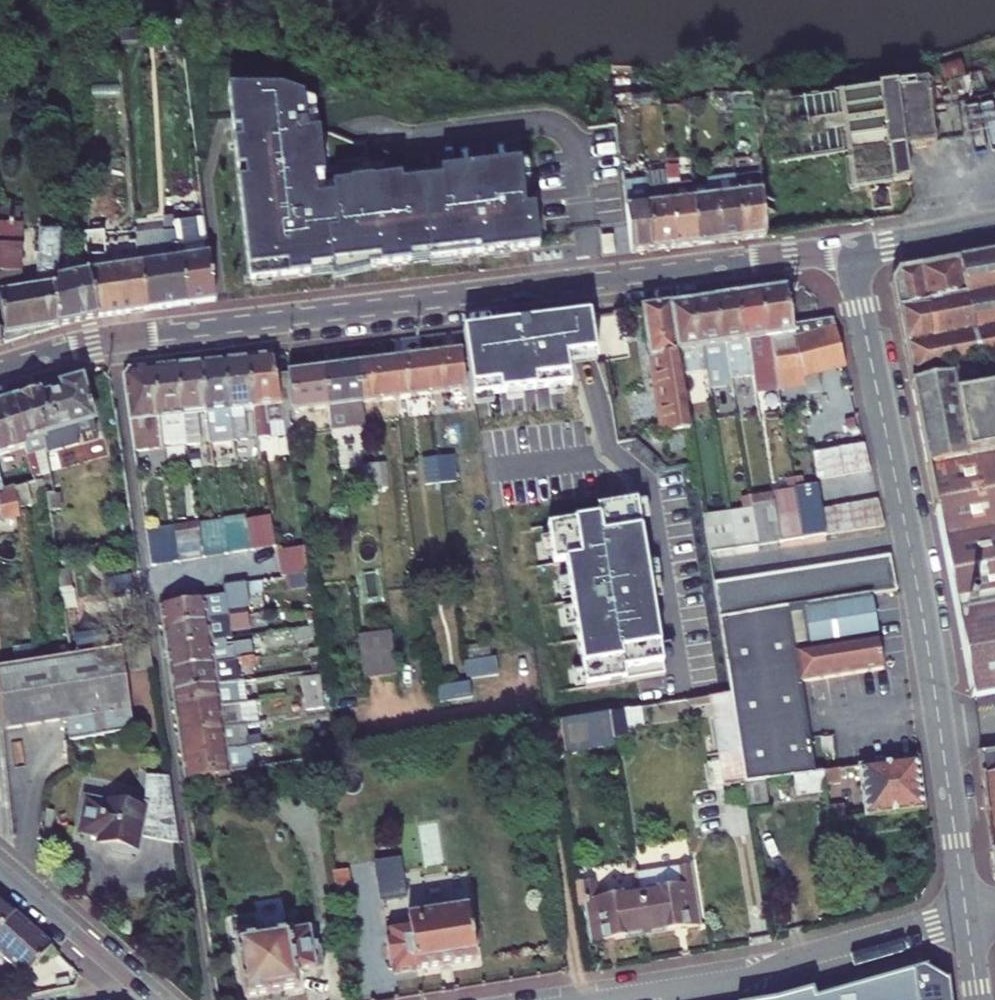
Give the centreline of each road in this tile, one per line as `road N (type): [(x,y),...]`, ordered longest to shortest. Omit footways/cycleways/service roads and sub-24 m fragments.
road 1 (secondary): [(110,343),(847,252)]
road 2 (tertiary): [(847,252),(920,597),(967,912)]
road 3 (residential): [(110,343),(207,999)]
road 4 (residential): [(604,999),(731,980),(967,912)]
road 5 (tertiary): [(0,870),(141,990)]
road 6 (secondary): [(847,252),(994,226)]

